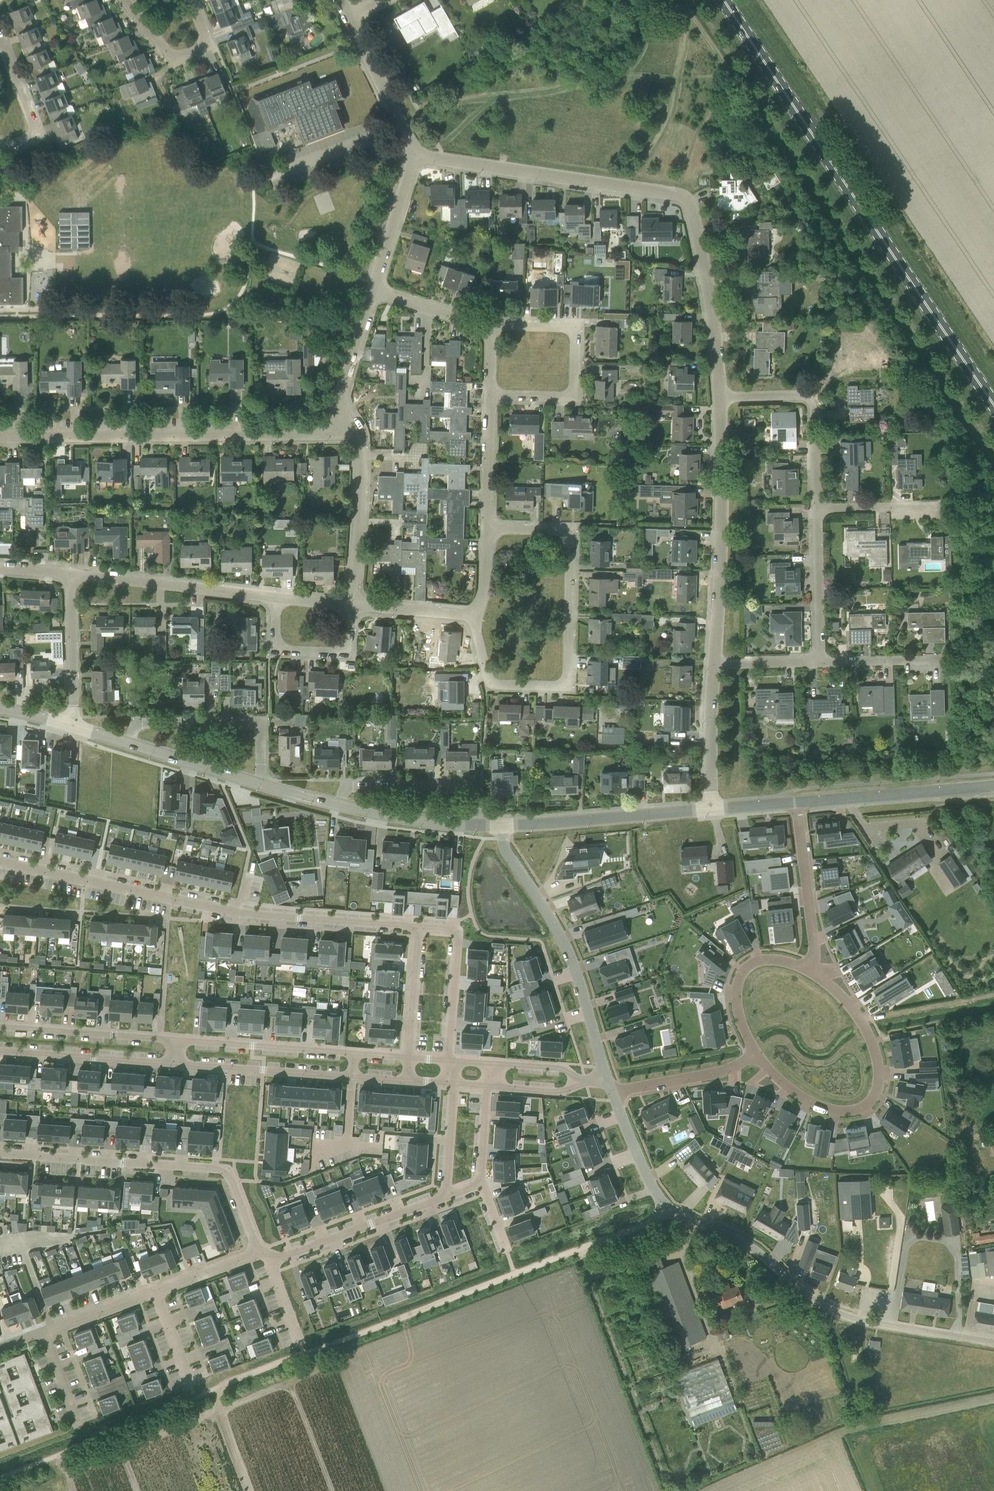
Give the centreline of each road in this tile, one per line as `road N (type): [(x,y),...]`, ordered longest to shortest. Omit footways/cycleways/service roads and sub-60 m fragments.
road 1 (track): [(0,1477),(671,1211)]
road 2 (primary): [(993,403),(726,0)]
road 3 (residential): [(721,395),(697,227),(680,196),(415,155)]
road 4 (residential): [(0,861),(220,909),(420,928)]
road 5 (residential): [(491,532),(571,532),(566,683),(490,683),(471,615)]
road 6 (residential): [(0,436),(317,435),(339,424)]
road 7 (residential): [(258,1252),(227,1170),(0,1154)]
road 8 (residential): [(823,1305),(760,1252),(671,1211),(653,1190),(614,1092)]
road 9 (residential): [(755,1053),(791,1091),(827,1109),(851,1112),(874,1097),(878,1065),(860,1019),(805,969)]
road 10 (residential): [(607,1077),(573,960),(499,827)]
road 11 (residential): [(715,665),(721,395)]
road 12 (residential): [(492,398),(573,396),(578,358),(572,323),(491,332)]
road 13 (residential): [(174,1062),(408,1080)]
road 14 (residential): [(410,1058),(176,1041)]
road 15 (tertiary): [(499,827),(709,810)]
road 16 (residential): [(261,786),(261,724),(143,723),(130,743)]
road 17 (residential): [(273,596),(71,574)]
road 18 (residential): [(815,508),(812,396),(721,395)]
road 19 (tertiary): [(993,787),(796,803)]
road 20 (residential): [(339,424),(354,432),(361,452),(353,602)]
road 21 (residential): [(447,1196),(270,1260)]
road 22 (residential): [(476,826),(476,788),(346,786),(341,804)]
road 23 (residential): [(176,1041),(0,1027)]
road 24 (residential): [(823,1305),(873,1324),(993,1342)]
road 25 (residential): [(0,1049),(174,1062)]
road 26 (residential): [(273,596),(277,650),(346,652),(353,602)]
road 27 (residential): [(420,928),(457,931),(449,1062)]
road 28 (residential): [(796,803),(812,928),(805,969)]
road 29 (residential): [(818,663),(815,508)]
road 30 (residential): [(73,727),(71,574)]
road 31 (residential): [(805,969),(763,959),(742,973),(737,1006),(755,1053)]
road 32 (residential): [(415,155),(349,18)]
road 33 (residential): [(127,0),(185,55),(205,44),(192,0)]
road 34 (residential): [(755,1053),(724,1070),(614,1092)]
road 35 (residential): [(709,810),(715,665)]
road 36 (residential): [(339,424),(377,289)]
road 37 (residential): [(377,289),(415,155)]
road 38 (tertiary): [(261,786),(130,743)]
road 39 (tertiary): [(476,826),(341,804)]
road 40 (residential): [(491,532),(492,398)]
road 41 (residential): [(0,43),(34,124),(33,135),(0,142)]
road 42 (residential): [(815,508),(946,506)]
road 43 (residential): [(420,928),(410,1058)]
road 44 (residential): [(818,663),(946,661)]
road 45 (residential): [(491,332),(377,289)]

